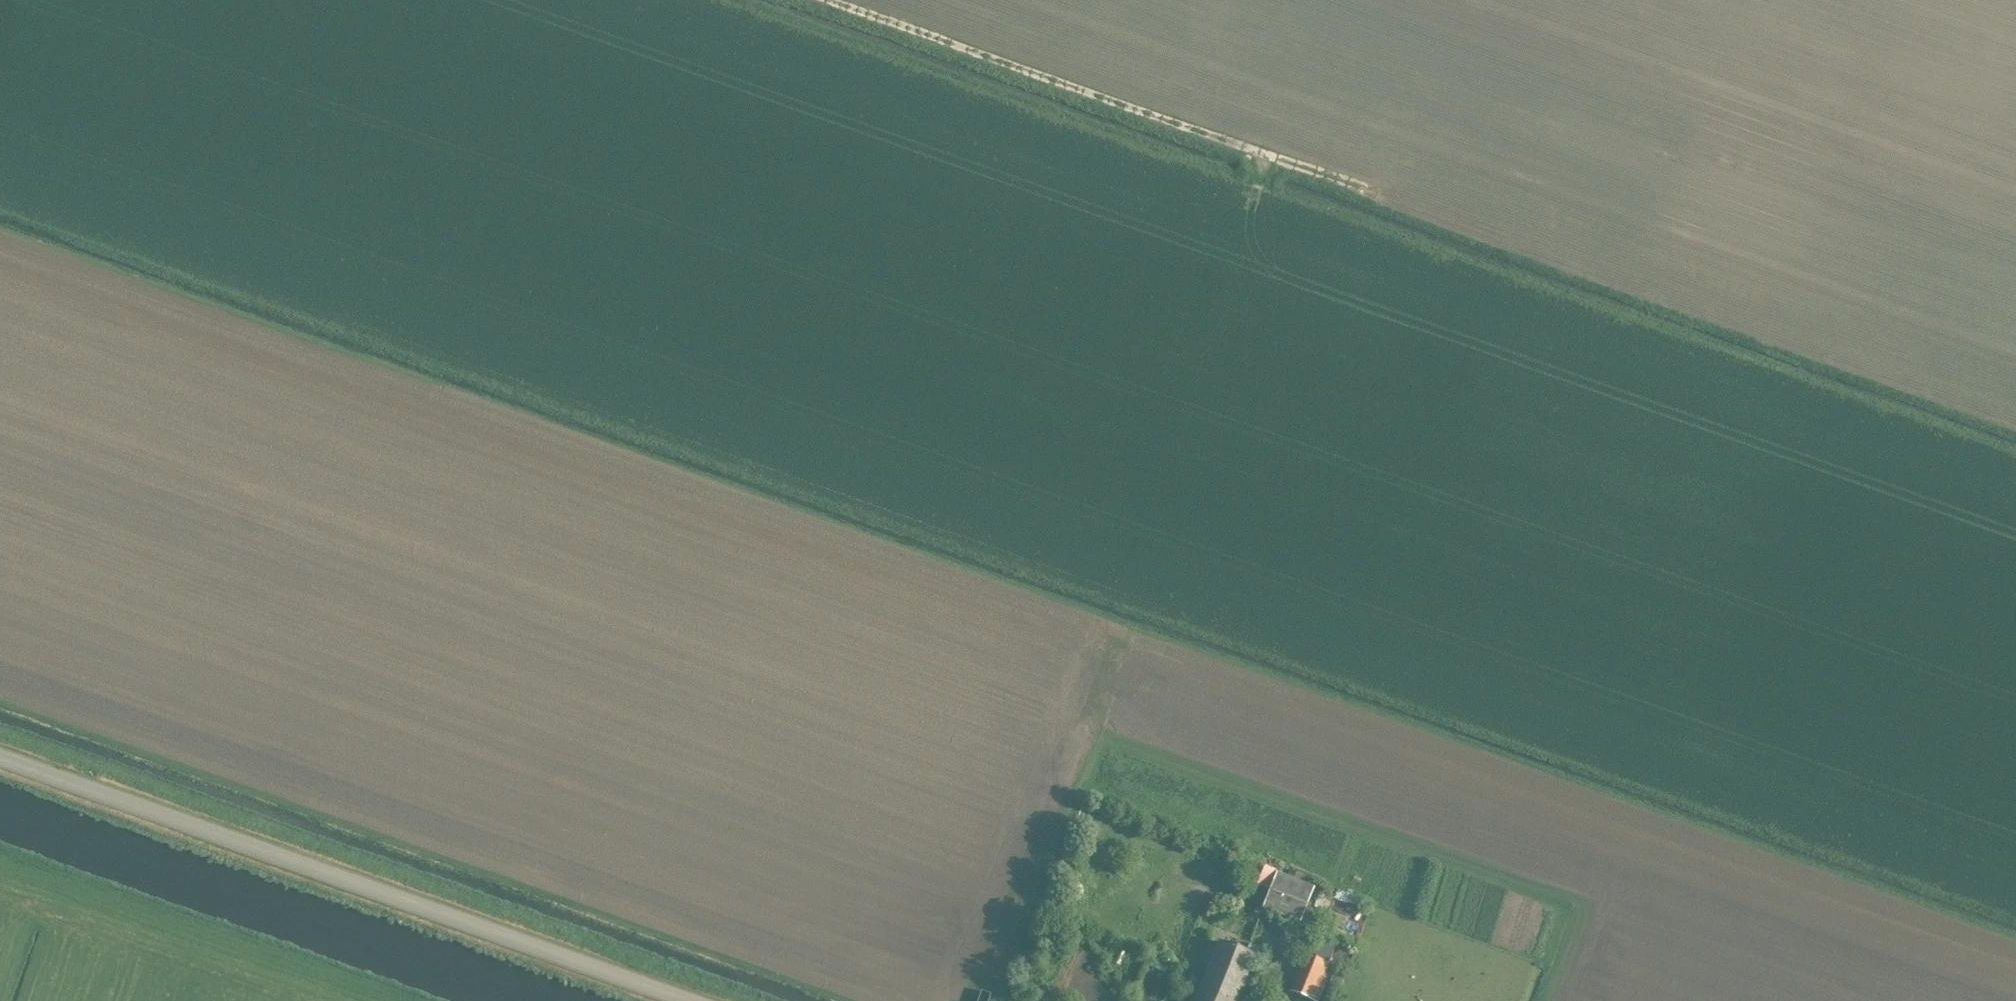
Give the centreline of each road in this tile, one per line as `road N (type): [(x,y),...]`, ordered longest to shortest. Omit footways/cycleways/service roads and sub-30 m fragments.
road 1 (unclassified): [(692,1000),(0,756)]

